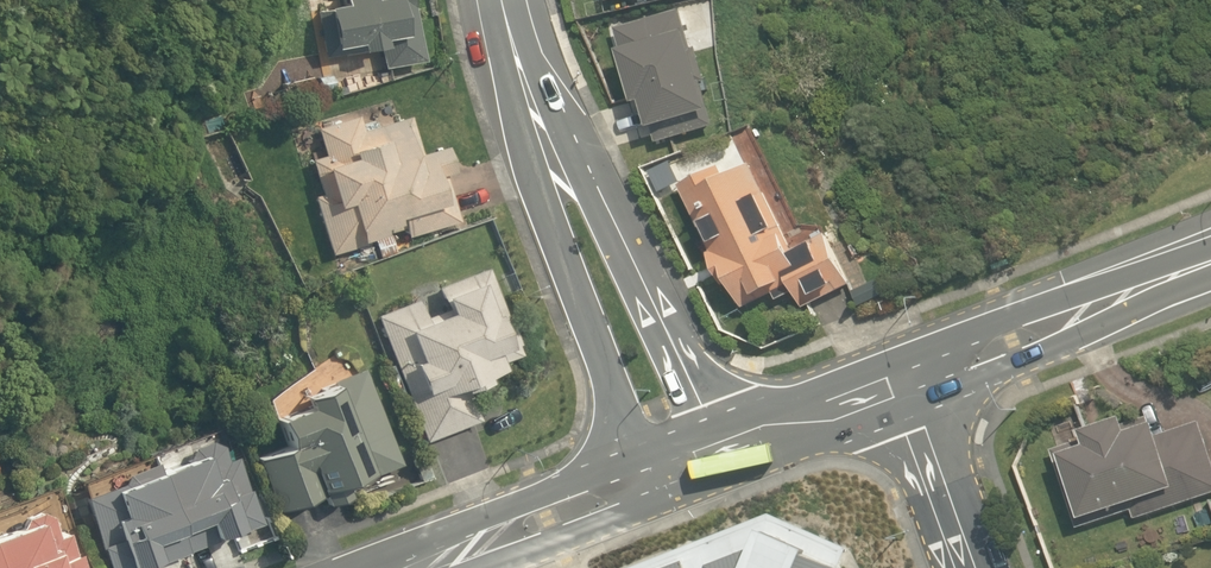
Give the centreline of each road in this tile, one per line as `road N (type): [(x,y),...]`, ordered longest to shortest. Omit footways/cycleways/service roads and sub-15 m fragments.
road 1 (residential): [(533,0),(561,93),(724,440)]
road 2 (tertiary): [(724,440),(407,567)]
road 3 (tertiary): [(1210,264),(912,378)]
road 4 (unclassified): [(985,567),(912,378)]
road 5 (tertiary): [(912,378),(724,440)]

